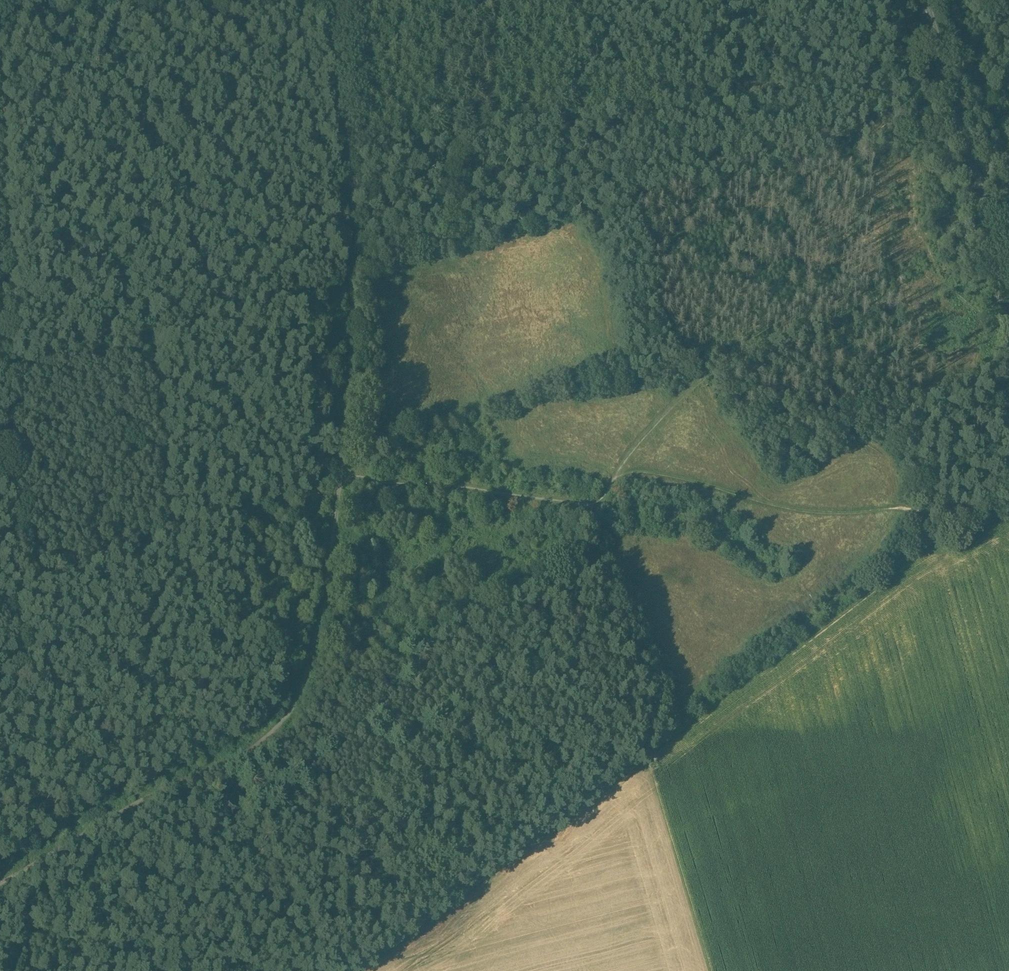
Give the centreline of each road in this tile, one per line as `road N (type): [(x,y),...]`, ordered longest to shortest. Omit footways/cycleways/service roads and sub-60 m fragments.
road 1 (track): [(338,0),(351,269),(344,470),(313,641),(287,710),(264,734),(27,867)]
road 2 (track): [(344,470),(577,498),(602,498),(617,477),(636,472),(783,504),(916,509),(977,520),(1008,502)]
road 3 (secondary): [(1008,301),(923,0)]
road 4 (track): [(33,970),(27,867),(0,882)]

